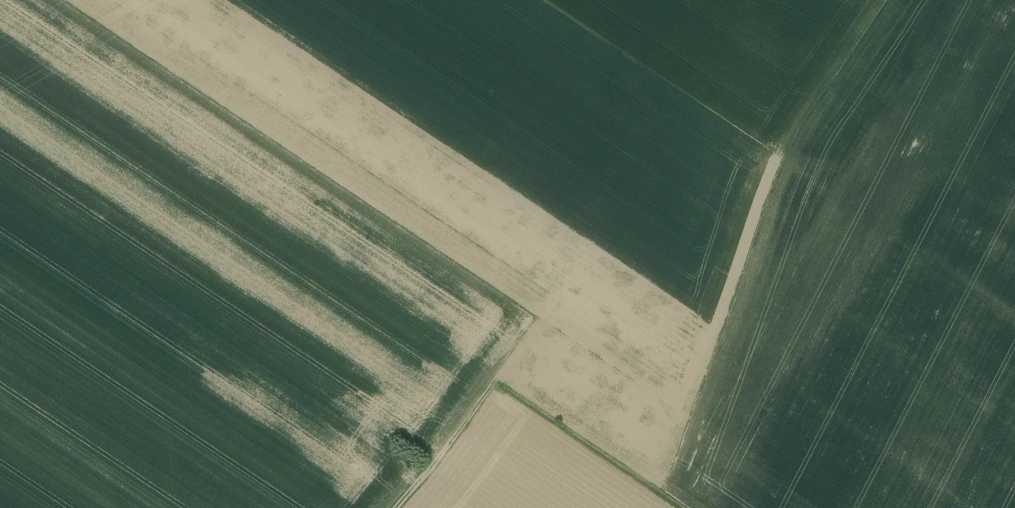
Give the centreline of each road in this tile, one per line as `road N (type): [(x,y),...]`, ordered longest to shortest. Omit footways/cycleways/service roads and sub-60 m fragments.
road 1 (motorway): [(919,156),(797,507)]
road 2 (motorway): [(890,314),(1008,0)]
road 3 (track): [(753,302),(787,237),(817,212),(939,256),(979,265),(1014,256)]
road 4 (motorway): [(890,314),(909,296),(1014,54)]
road 5 (motorway): [(825,507),(890,314)]
road 6 (motorway): [(981,0),(919,156)]
road 7 (motorway): [(964,0),(925,111),(919,156)]

